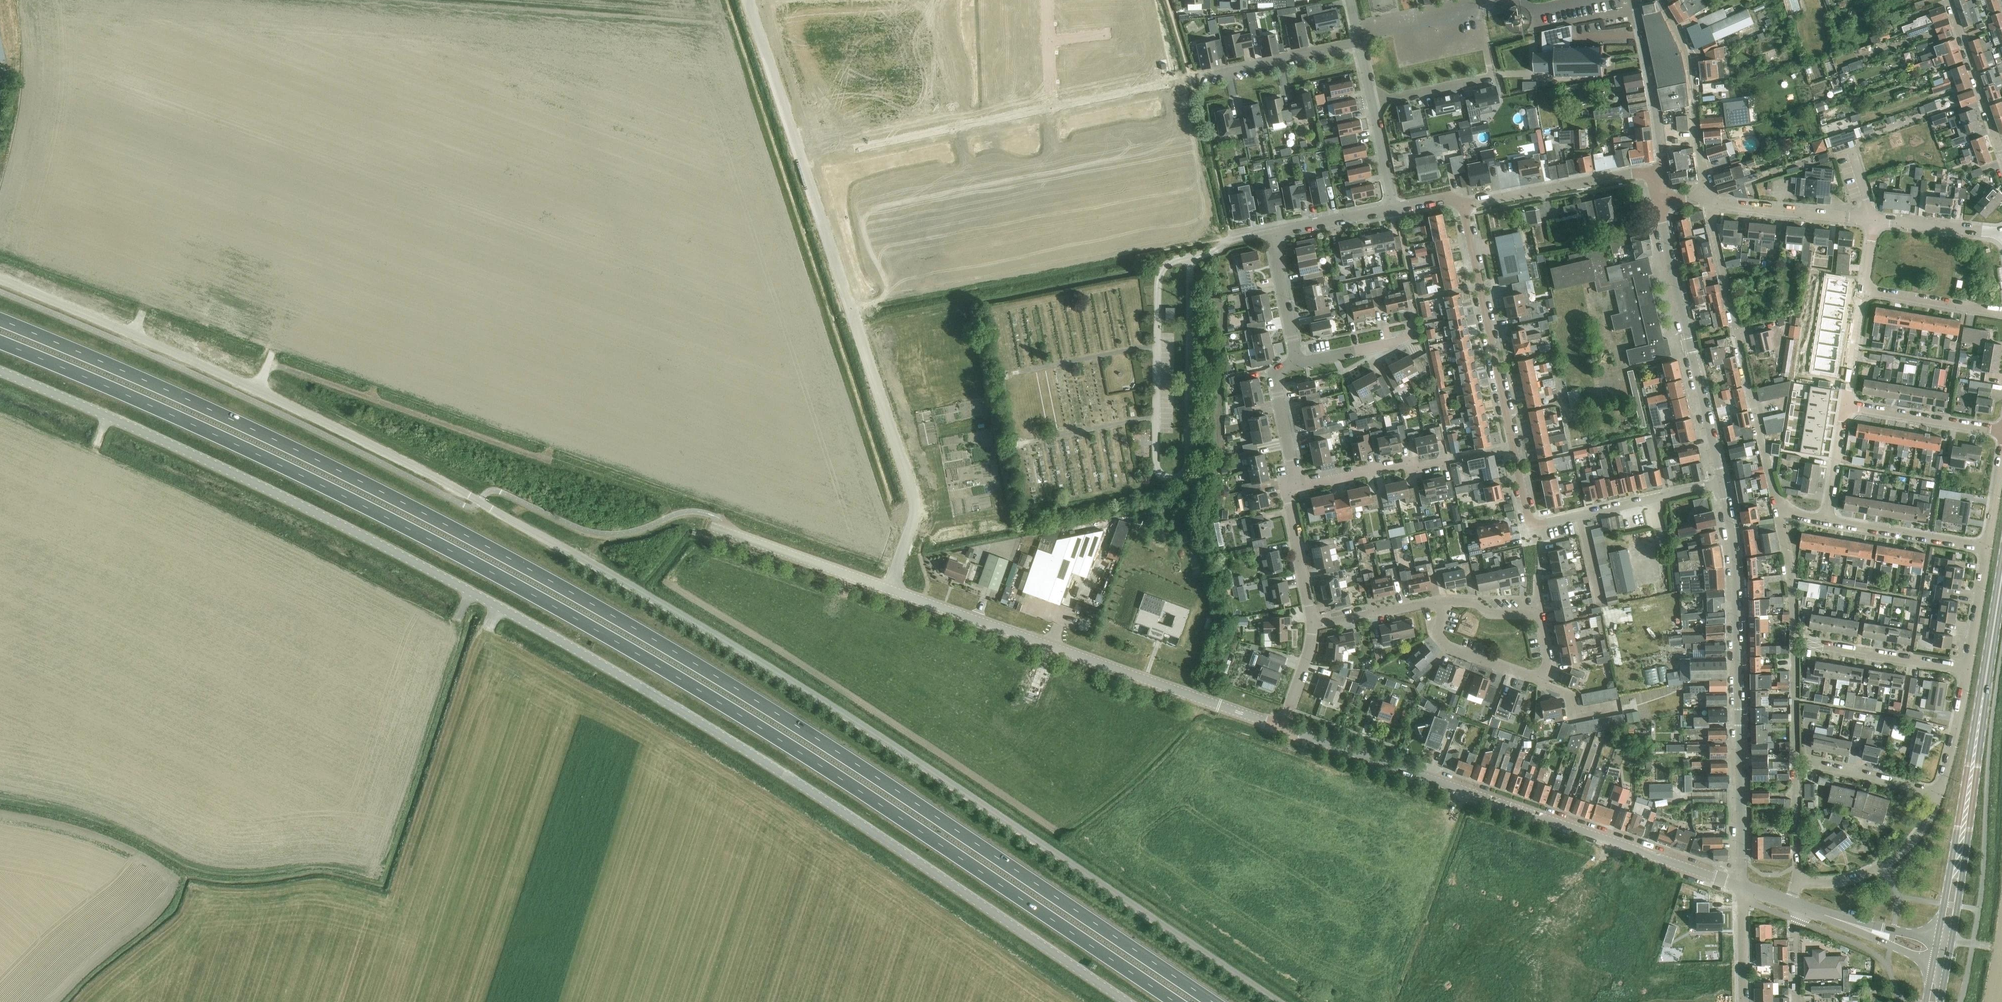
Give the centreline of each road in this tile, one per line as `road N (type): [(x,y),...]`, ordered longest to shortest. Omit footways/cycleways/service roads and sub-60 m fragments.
road 1 (unclassified): [(1279,1001),(653,599),(363,441),(0,280)]
road 2 (trunk): [(1211,1001),(839,754),(594,604),(246,426),(0,319)]
road 3 (trunk): [(0,343),(253,453),(567,613),(1172,1001)]
road 4 (unclassified): [(0,371),(381,544),(671,703),(1126,1001)]
road 5 (track): [(1231,239),(856,323),(914,504),(889,590)]
road 6 (residential): [(1463,205),(1529,525),(1720,486)]
road 7 (residential): [(1742,887),(1283,728)]
road 8 (residential): [(1283,728),(889,590)]
road 9 (residential): [(1199,77),(803,162)]
road 10 (residential): [(1742,887),(1735,590),(1720,486)]
road 11 (residential): [(1796,881),(1794,629),(1779,514)]
road 12 (secondary): [(1945,936),(2001,574)]
road 13 (residential): [(1779,514),(1707,201)]
road 14 (residential): [(1720,486),(1661,202)]
road 15 (residential): [(1443,600),(1444,644),(1541,682),(1551,673),(1539,616)]
road 16 (residential): [(1707,201),(1688,52),(1660,0)]
road 17 (residential): [(1463,205),(1662,168)]
road 18 (unclassified): [(889,590),(711,527)]
road 19 (residential): [(1796,881),(1840,882),(1881,867),(1924,827),(1938,794)]
road 20 (residential): [(1662,168),(1631,0)]
road 21 (residential): [(749,0),(803,162)]
road 22 (residential): [(803,162),(856,323)]
road 23 (residential): [(1874,220),(1707,201)]
road 24 (residential): [(1297,482),(1397,460),(1417,466),(1460,458)]
road 25 (residential): [(1986,548),(1824,521)]
road 26 (residential): [(1948,0),(2001,154)]
road 27 (residential): [(1199,77),(1358,42)]
road 28 (residential): [(2001,432),(1843,407)]
road 29 (residential): [(1966,669),(1809,643)]
road 30 (residential): [(1315,625),(1285,490),(1297,482)]
road 31 (residential): [(2001,312),(1862,293)]
road 32 (residential): [(1297,482),(1275,383),(1279,370),(1298,361)]
road 33 (residential): [(1298,361),(1414,337),(1412,323)]
road 34 (residential): [(1298,361),(1272,231)]
road 35 (residential): [(1938,794),(1811,762)]
road 36 (residential): [(1443,600),(1315,625)]
road 37 (residential): [(1938,794),(1966,669)]
road 38 (residential): [(2001,235),(1874,220)]
road 39 (residential): [(1371,101),(1494,75)]
road 40 (residential): [(1272,231),(1394,209)]
road 41 (residential): [(1966,669),(1986,548)]

